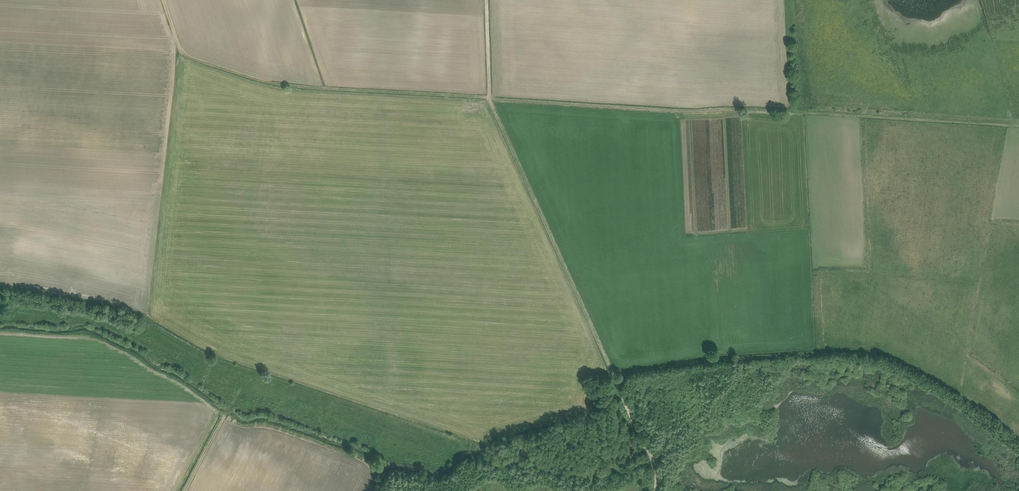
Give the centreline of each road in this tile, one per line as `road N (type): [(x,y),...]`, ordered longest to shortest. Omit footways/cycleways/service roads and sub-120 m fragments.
road 1 (track): [(654,490),(652,460),(489,97)]
road 2 (track): [(489,97),(261,81),(186,55),(164,0)]
road 3 (track): [(489,97),(793,112)]
road 4 (track): [(793,112),(1018,126)]

